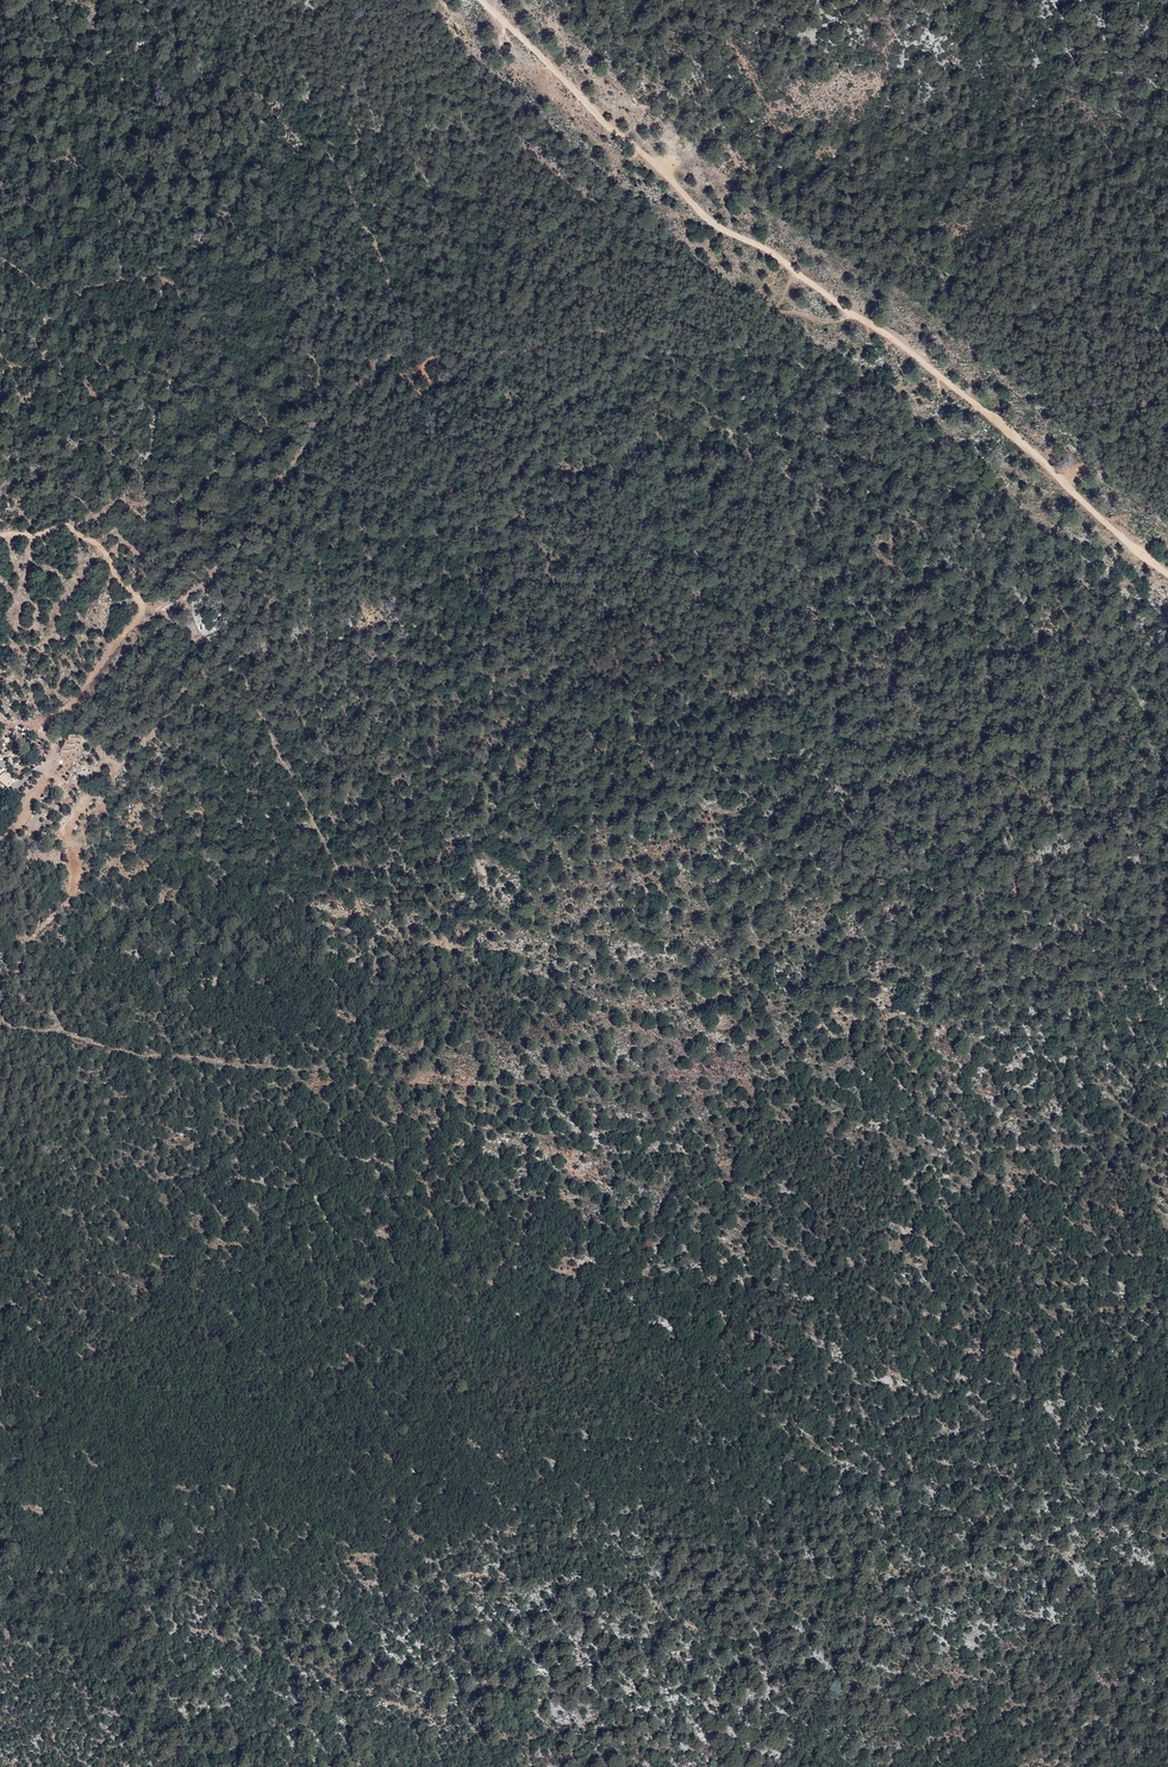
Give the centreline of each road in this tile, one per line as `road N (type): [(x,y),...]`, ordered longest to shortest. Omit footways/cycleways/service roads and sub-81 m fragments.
road 1 (track): [(1167,577),(909,353),(702,217),(482,0)]
road 2 (track): [(31,793),(72,737),(60,713),(145,611),(101,549),(69,525),(127,499)]

